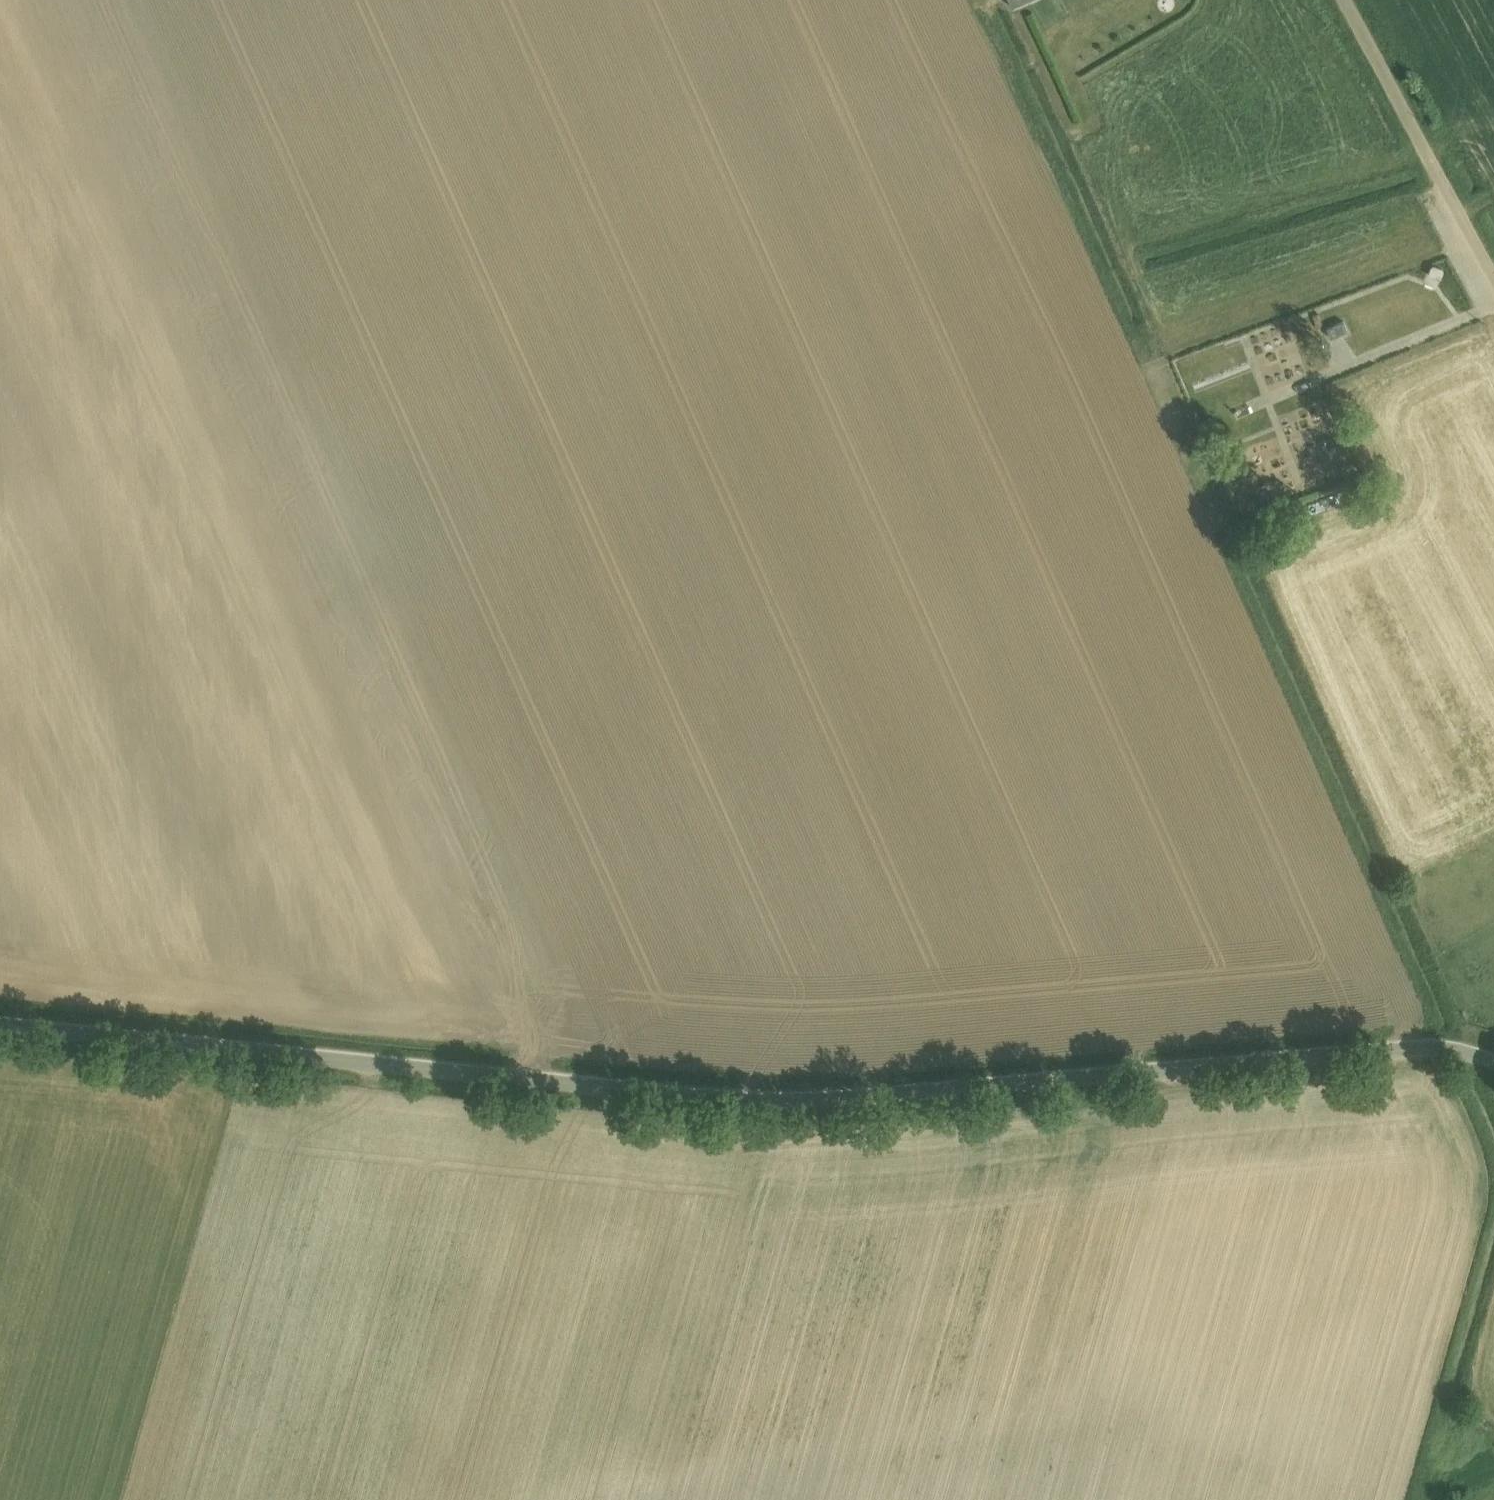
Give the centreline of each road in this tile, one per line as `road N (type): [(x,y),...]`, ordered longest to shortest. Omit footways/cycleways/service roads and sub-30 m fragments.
road 1 (unclassified): [(1443,1049),(861,1102),(640,1090),(0,1024)]
road 2 (unclassified): [(1493,268),(1352,0)]

